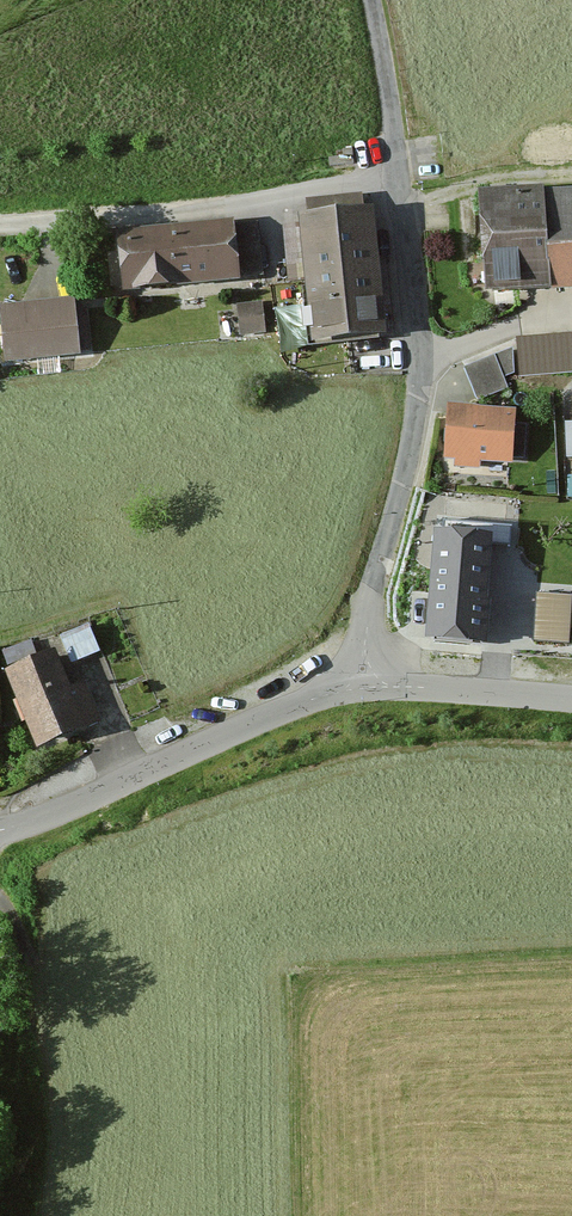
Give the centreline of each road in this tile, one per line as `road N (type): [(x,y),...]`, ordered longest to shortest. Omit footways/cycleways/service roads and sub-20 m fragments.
road 1 (unclassified): [(369,0),(415,376),(365,642),(363,688)]
road 2 (unclassified): [(363,688),(312,699),(0,830)]
road 3 (unclassified): [(363,688),(571,699)]

